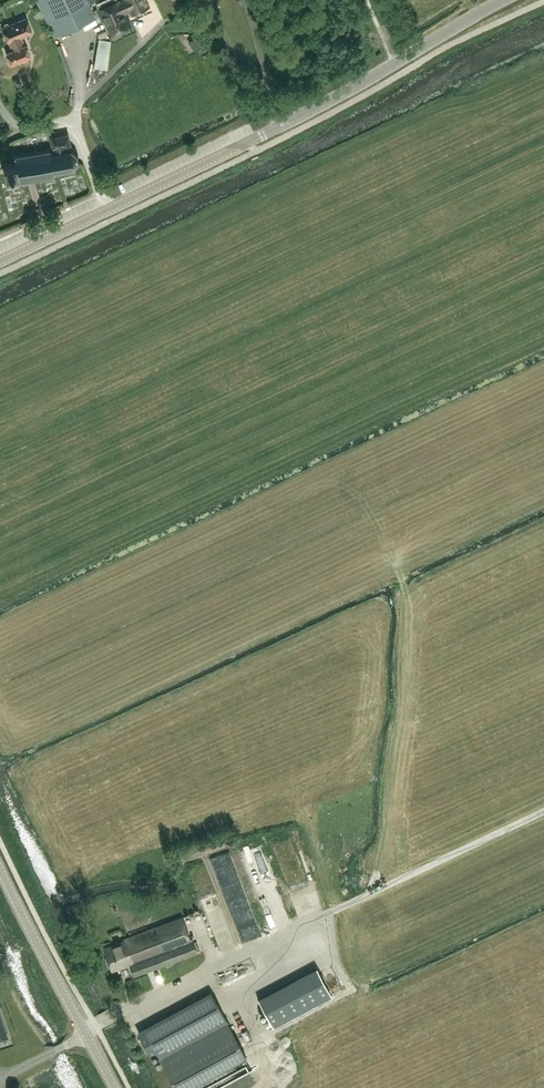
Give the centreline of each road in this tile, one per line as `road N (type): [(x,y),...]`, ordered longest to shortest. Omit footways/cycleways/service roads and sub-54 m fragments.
road 1 (tertiary): [(108,208),(366,80),(503,0)]
road 2 (track): [(543,811),(311,921)]
road 3 (tertiary): [(116,1087),(0,869)]
road 4 (track): [(401,720),(378,890)]

